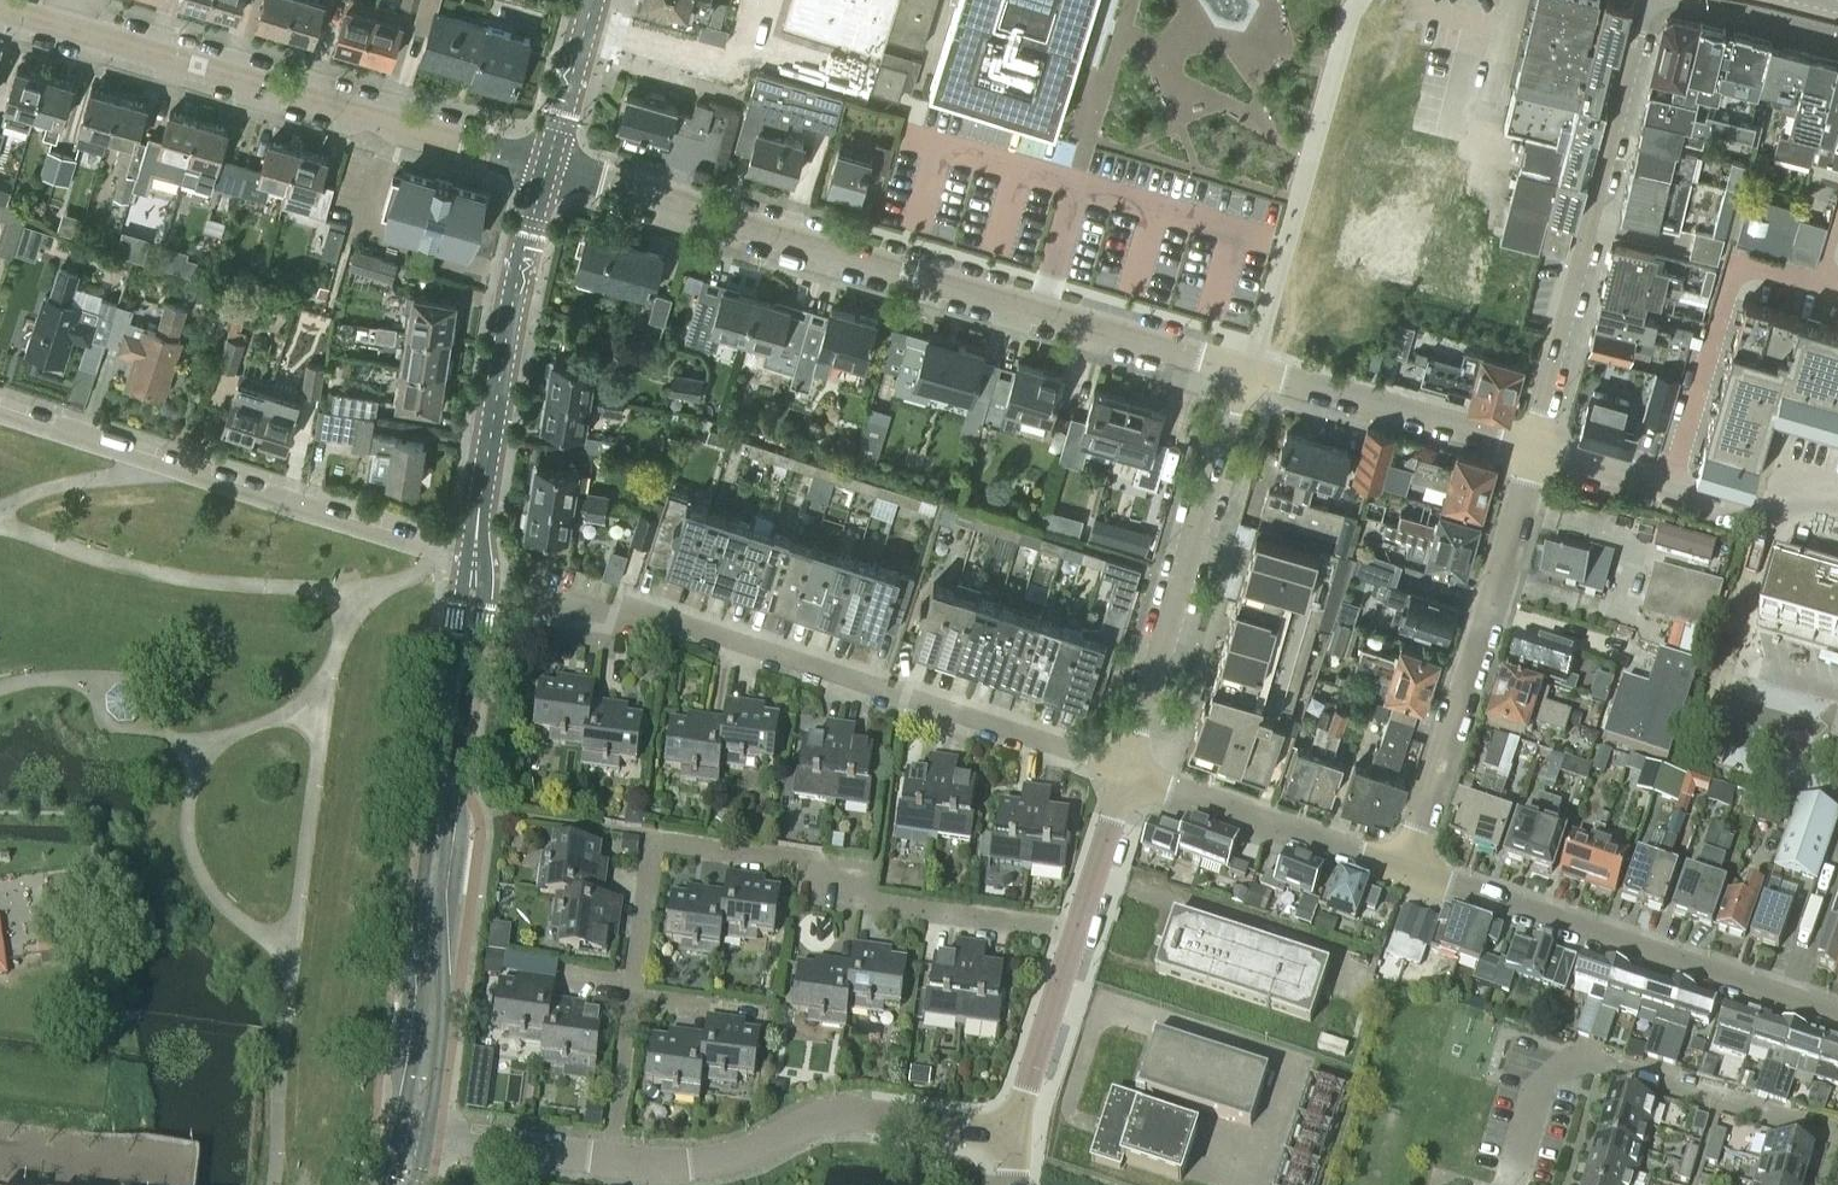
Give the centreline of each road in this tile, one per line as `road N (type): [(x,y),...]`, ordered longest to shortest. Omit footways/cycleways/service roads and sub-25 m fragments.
road 1 (residential): [(1241,368),(547,166)]
road 2 (residential): [(1127,772),(649,612),(603,614),(532,600)]
road 3 (residential): [(632,983),(652,841),(798,860),(874,903),(1076,931)]
road 4 (secondary): [(428,1135),(443,1019),(437,902),(484,597),(474,567)]
road 5 (secondary): [(474,567),(460,594),(419,902),(421,1004),(400,1131)]
road 6 (tertiary): [(547,166),(67,30)]
road 7 (residential): [(0,415),(474,560)]
road 8 (residential): [(1647,0),(1532,448)]
road 9 (residential): [(1837,1014),(1406,868)]
road 10 (residential): [(1406,868),(1489,614),(1532,448)]
road 11 (residential): [(1509,1184),(1539,1084),(1579,1058),(1837,1135)]
road 12 (residential): [(1127,772),(1241,368)]
road 13 (secondary): [(474,560),(513,295),(547,166)]
road 14 (residential): [(1837,217),(1819,279),(1752,267),(1733,279),(1669,489)]
road 15 (residential): [(665,1166),(725,1159),(847,1116),(1015,1136)]
road 16 (residential): [(1532,448),(1241,368)]
road 17 (residential): [(1406,868),(1127,772)]
road 18 (residential): [(1015,1136),(1076,931)]
road 19 (residential): [(1715,723),(1772,517)]
road 20 (residential): [(428,1135),(609,1159)]
road 21 (secondary): [(547,166),(593,0)]
road 22 (residential): [(1672,0),(1837,39)]
road 23 (residential): [(1076,931),(1127,772)]
road 24 (residential): [(609,1159),(630,998)]
road 25 (residential): [(1532,448),(1669,489)]

